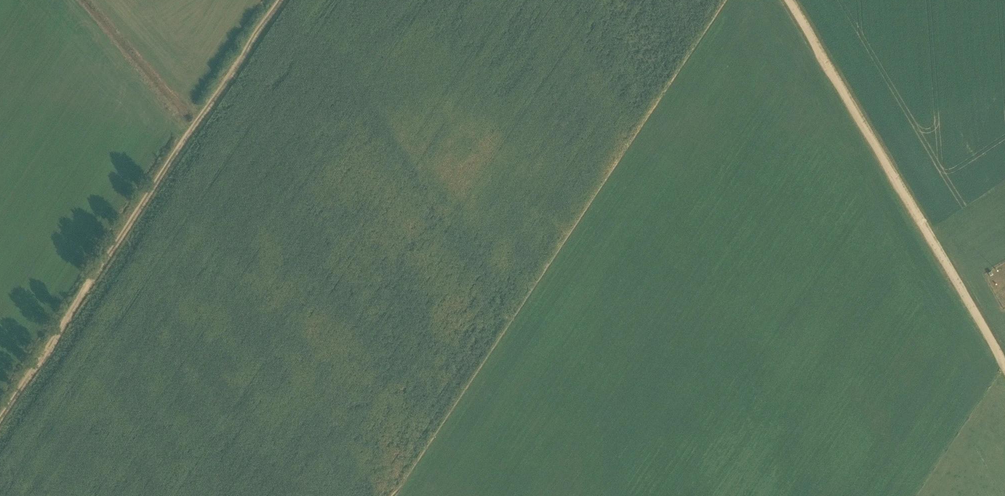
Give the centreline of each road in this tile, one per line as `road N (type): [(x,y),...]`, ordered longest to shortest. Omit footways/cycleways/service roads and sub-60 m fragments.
road 1 (track): [(0,418),(279,0)]
road 2 (track): [(1004,364),(790,0)]

